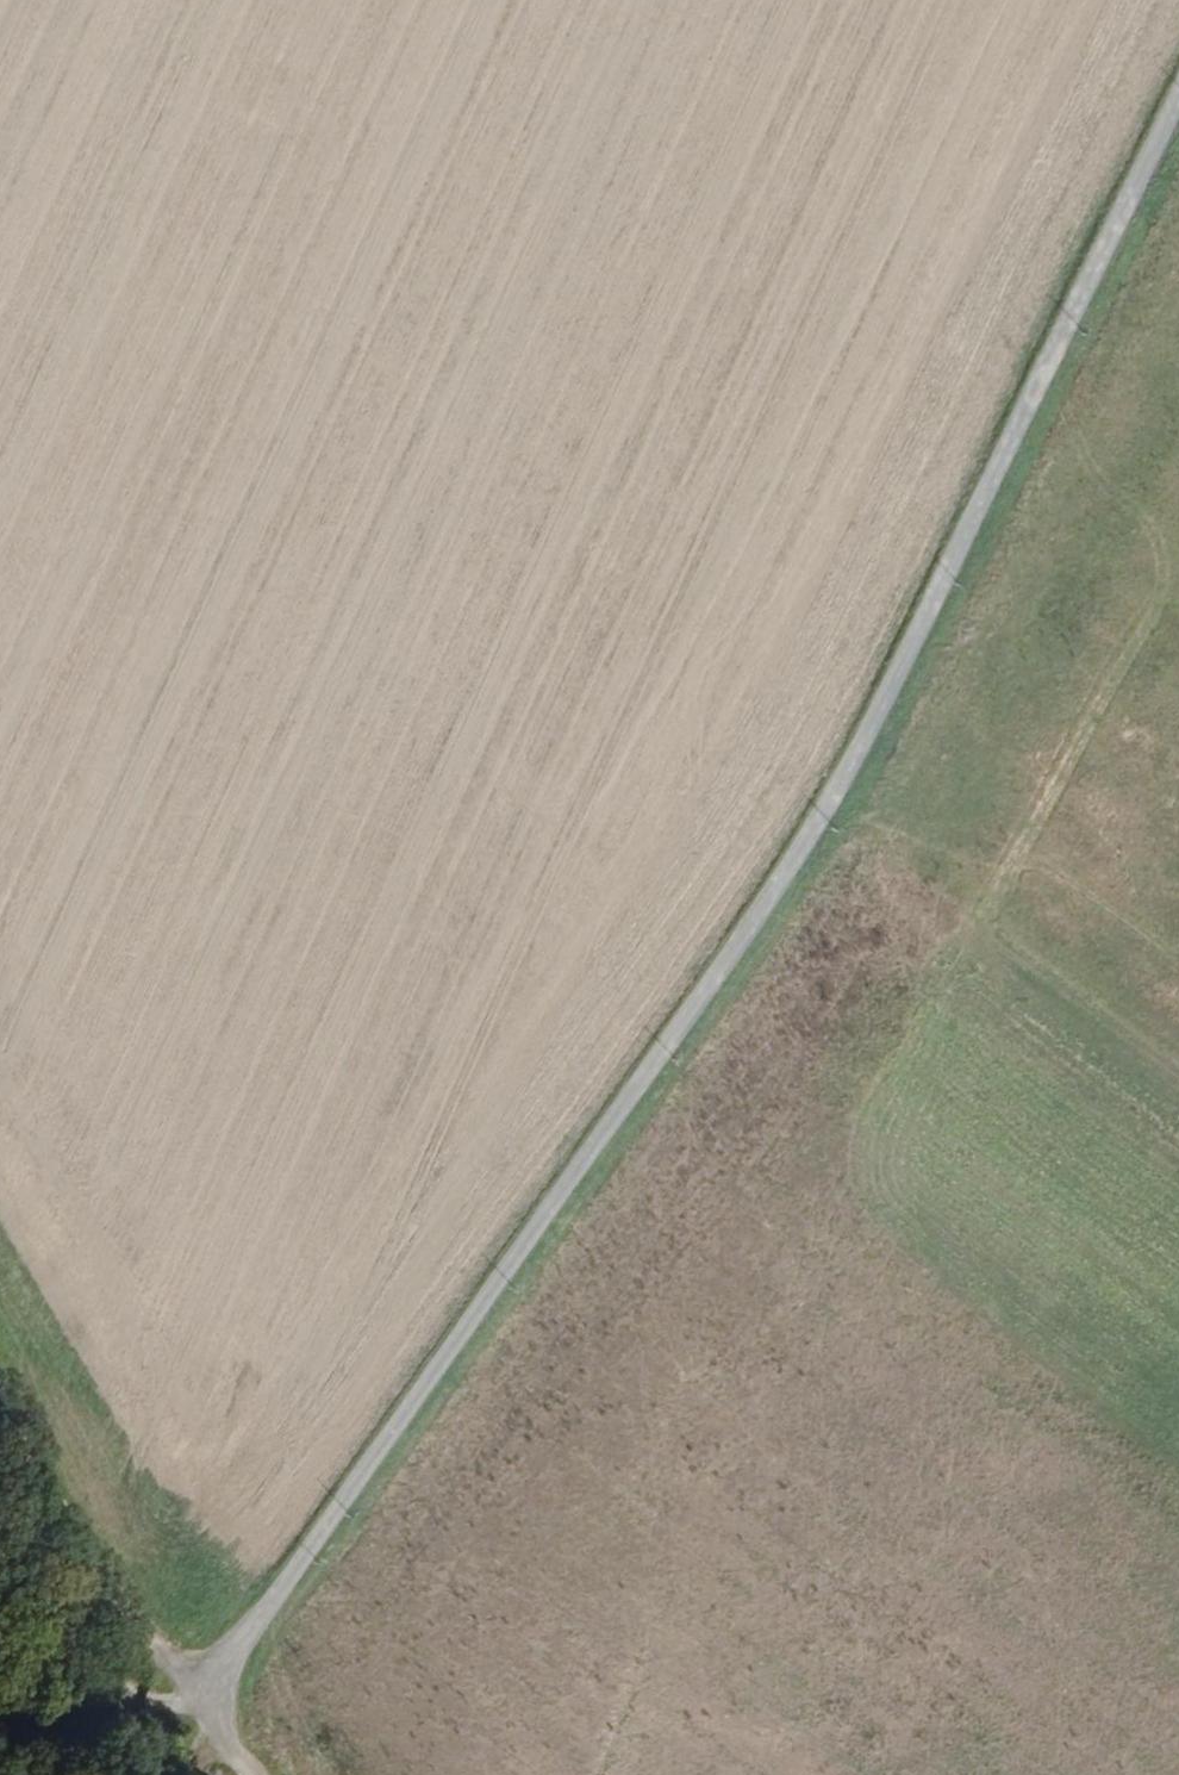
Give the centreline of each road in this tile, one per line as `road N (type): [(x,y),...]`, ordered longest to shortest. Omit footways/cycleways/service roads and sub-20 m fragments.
road 1 (track): [(190,1703),(249,1636),(824,815),(1178,99)]
road 2 (track): [(190,1703),(0,1400)]
road 3 (track): [(0,1640),(129,1694),(190,1703)]

